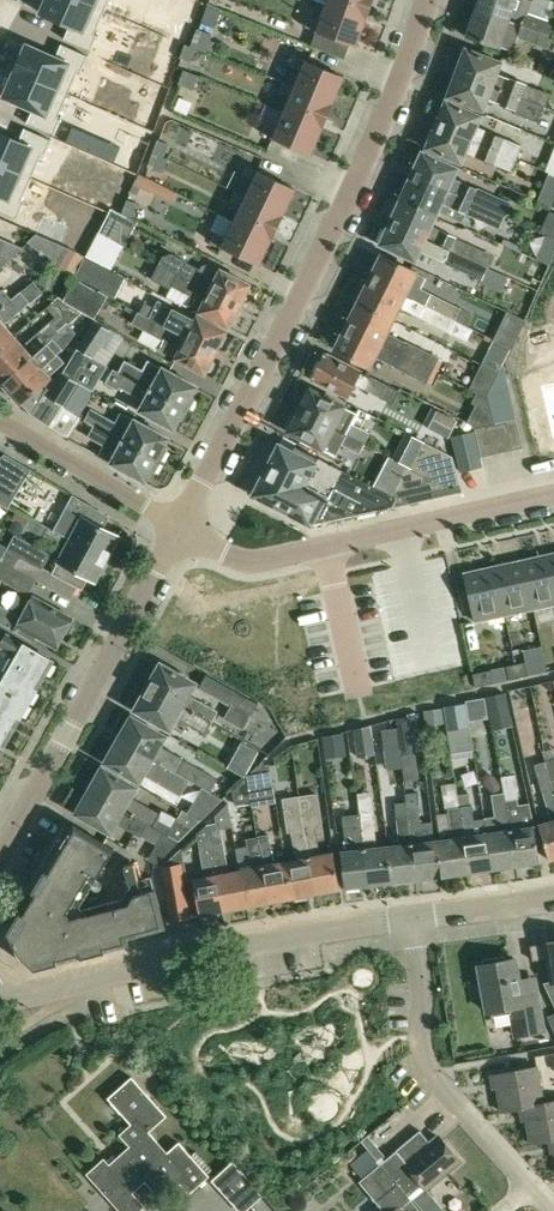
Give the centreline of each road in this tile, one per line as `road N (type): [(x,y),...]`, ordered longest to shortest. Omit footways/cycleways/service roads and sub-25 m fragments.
road 1 (residential): [(181,524),(365,171),(425,0)]
road 2 (residential): [(0,988),(26,996),(214,952),(412,920)]
road 3 (residential): [(553,491),(262,560),(226,553),(181,524)]
road 4 (residential): [(0,861),(181,524)]
road 5 (residential): [(538,1191),(441,1092),(426,1043),(412,920)]
road 6 (residential): [(0,423),(181,524)]
road 7 (residential): [(412,920),(553,899)]

